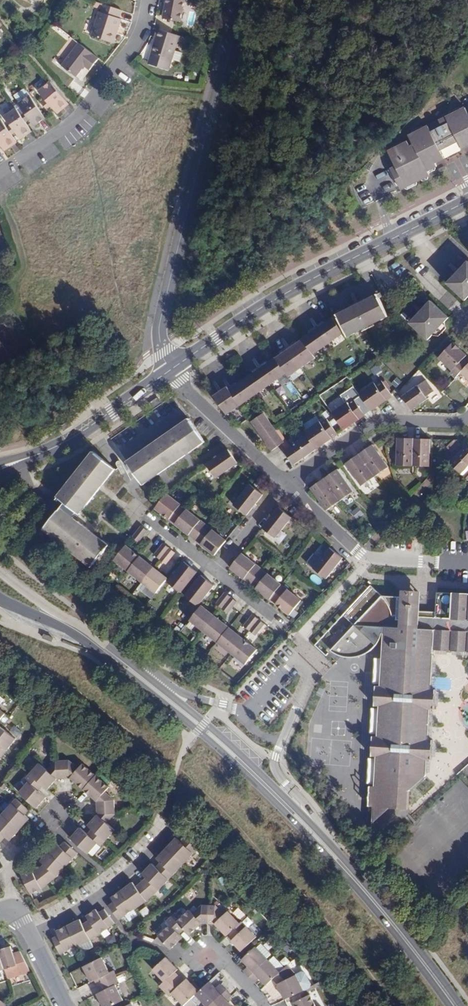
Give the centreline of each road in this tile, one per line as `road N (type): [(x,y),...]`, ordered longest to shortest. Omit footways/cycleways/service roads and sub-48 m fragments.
road 1 (residential): [(241,0),(160,323),(169,372)]
road 2 (residential): [(467,199),(291,289),(169,372)]
road 3 (secondary): [(127,668),(327,846)]
road 4 (residential): [(0,172),(81,114),(141,37),(149,0)]
road 5 (secondary): [(327,846),(456,1005)]
road 6 (residential): [(467,418),(374,422),(287,485)]
road 7 (residential): [(169,372),(65,443),(20,461)]
road 8 (residential): [(281,743),(308,677),(299,662),(241,709)]
road 9 (residential): [(287,485),(169,372)]
road 10 (residential): [(11,910),(10,864),(73,802)]
road 11 (residential): [(467,564),(367,557),(347,542)]
road 12 (residential): [(241,709),(127,668)]
road 13 (residential): [(327,846),(305,802),(276,772),(281,743)]

